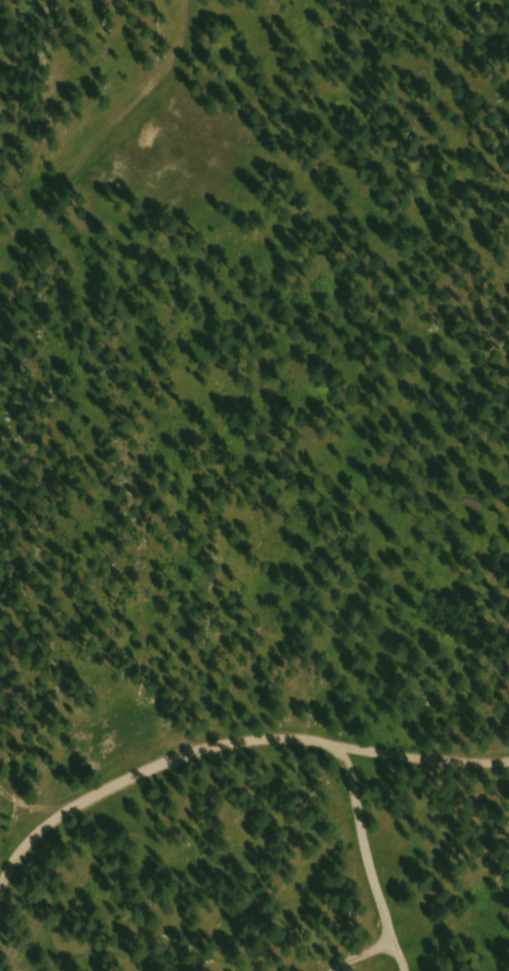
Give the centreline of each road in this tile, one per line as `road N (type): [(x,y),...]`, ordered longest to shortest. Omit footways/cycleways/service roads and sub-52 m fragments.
road 1 (residential): [(35,853),(118,787),(223,746),(307,742),(474,765),(508,760)]

